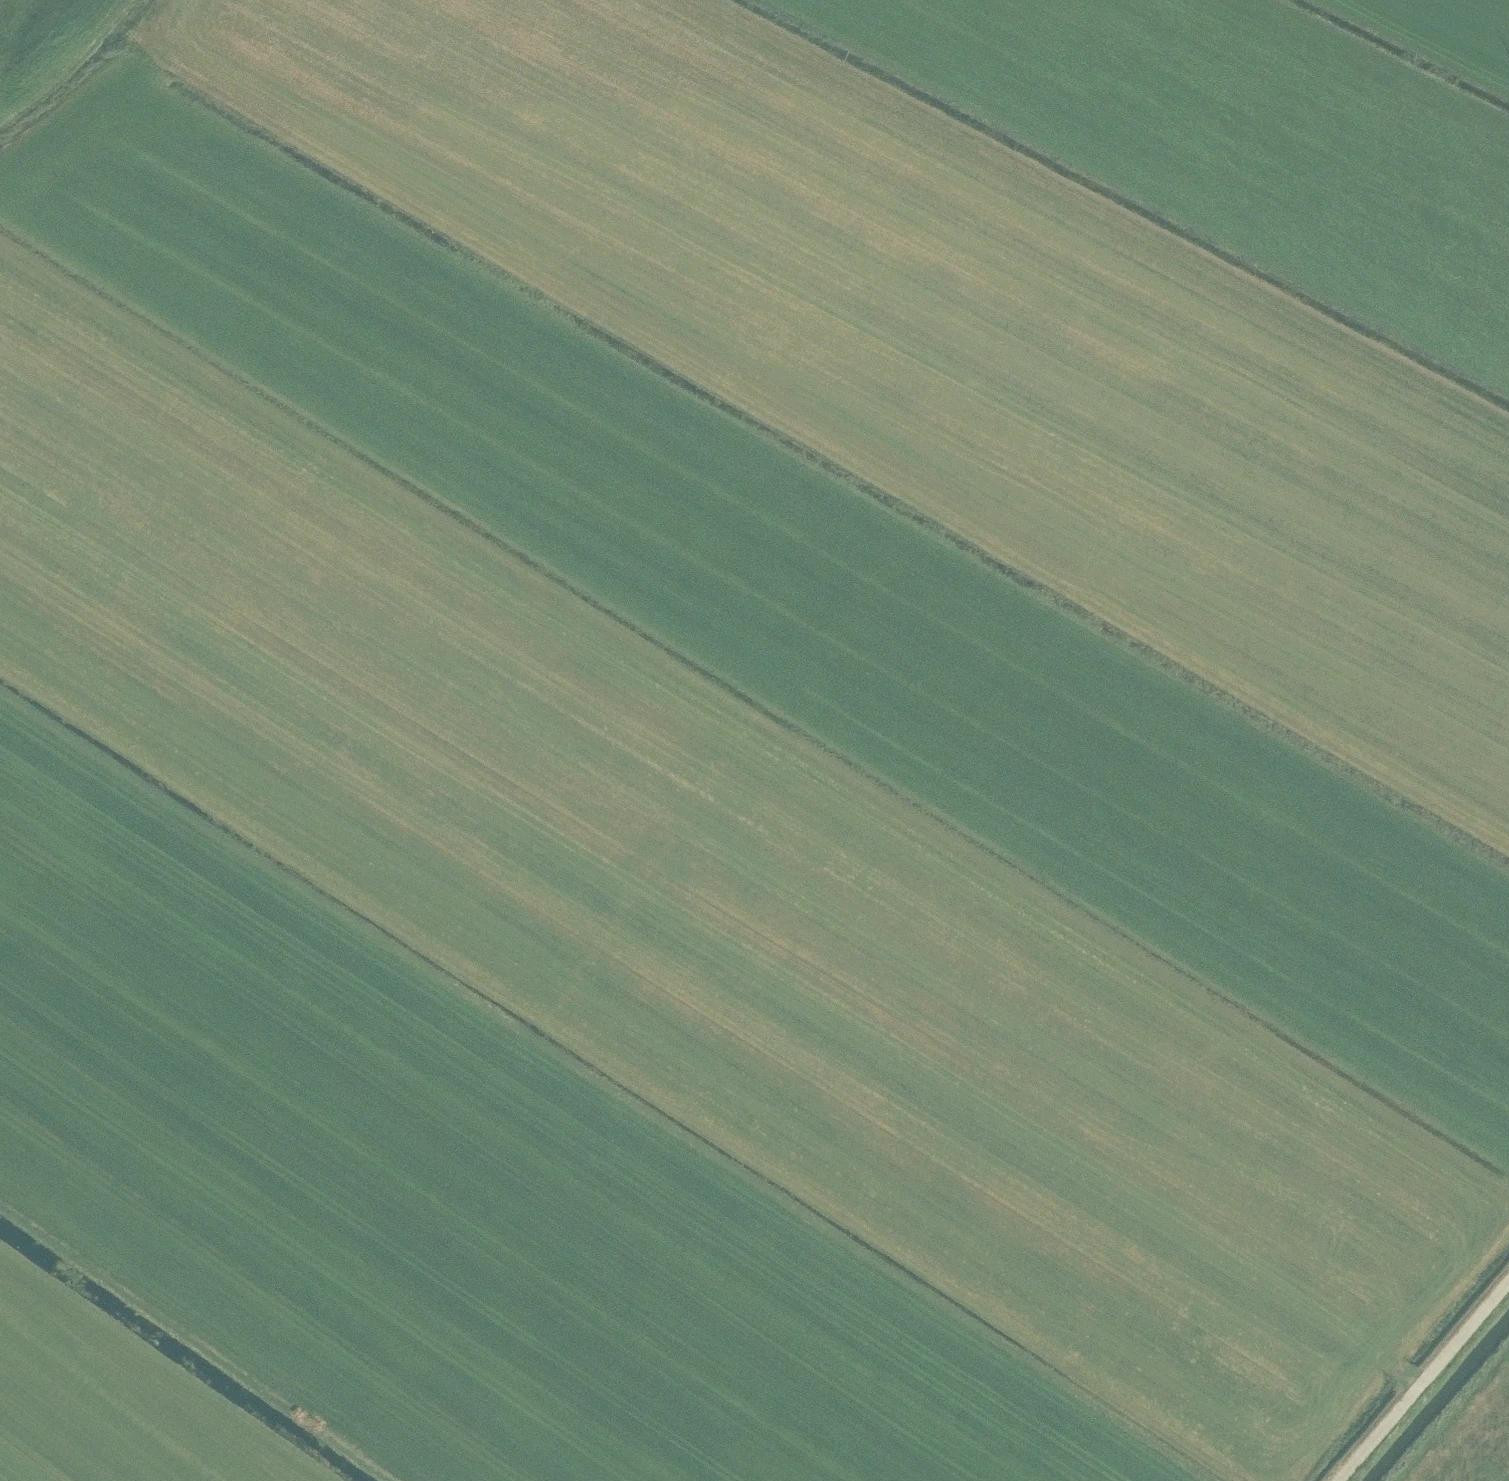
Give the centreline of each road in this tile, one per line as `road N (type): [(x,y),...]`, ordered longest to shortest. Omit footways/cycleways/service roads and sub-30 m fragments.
road 1 (unclassified): [(1338,1480),(1508,1281)]

